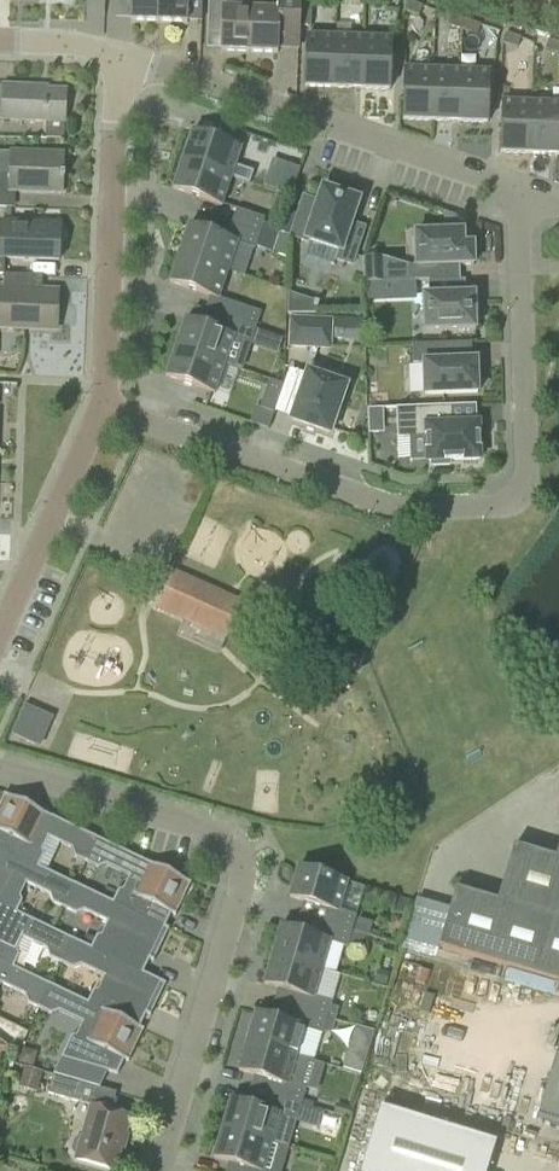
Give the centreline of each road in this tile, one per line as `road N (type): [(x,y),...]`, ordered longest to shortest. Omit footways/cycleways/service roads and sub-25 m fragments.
road 1 (residential): [(518,192),(532,486),(512,510),(387,508),(105,407)]
road 2 (residential): [(156,1170),(235,893),(233,848),(212,831),(0,768)]
road 3 (residential): [(518,192),(124,55)]
road 4 (residential): [(105,407),(124,55)]
road 5 (residential): [(0,628),(105,407)]
road 6 (residential): [(124,55),(0,42)]

